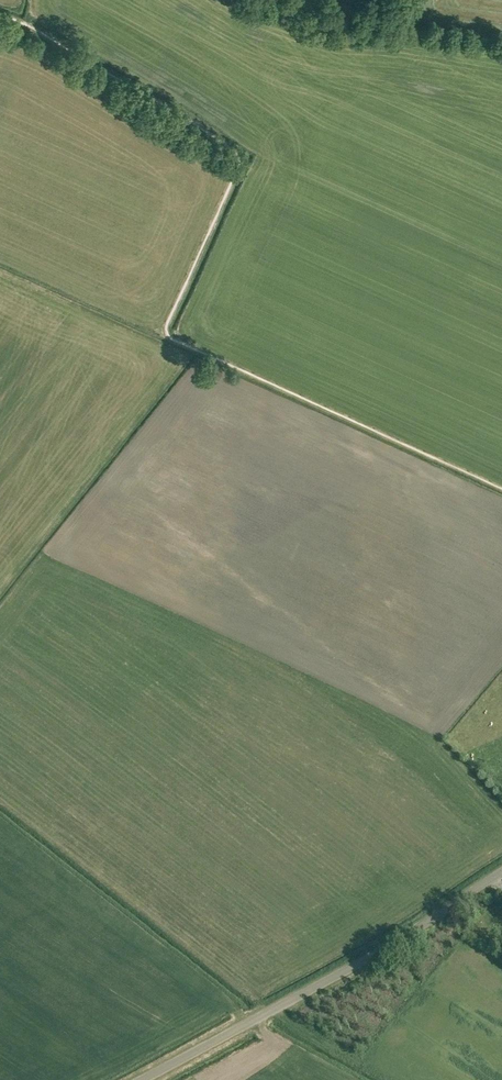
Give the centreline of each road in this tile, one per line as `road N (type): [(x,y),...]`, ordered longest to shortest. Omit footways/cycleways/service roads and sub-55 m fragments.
road 1 (unclassified): [(144,1079),(369,959),(501,873)]

